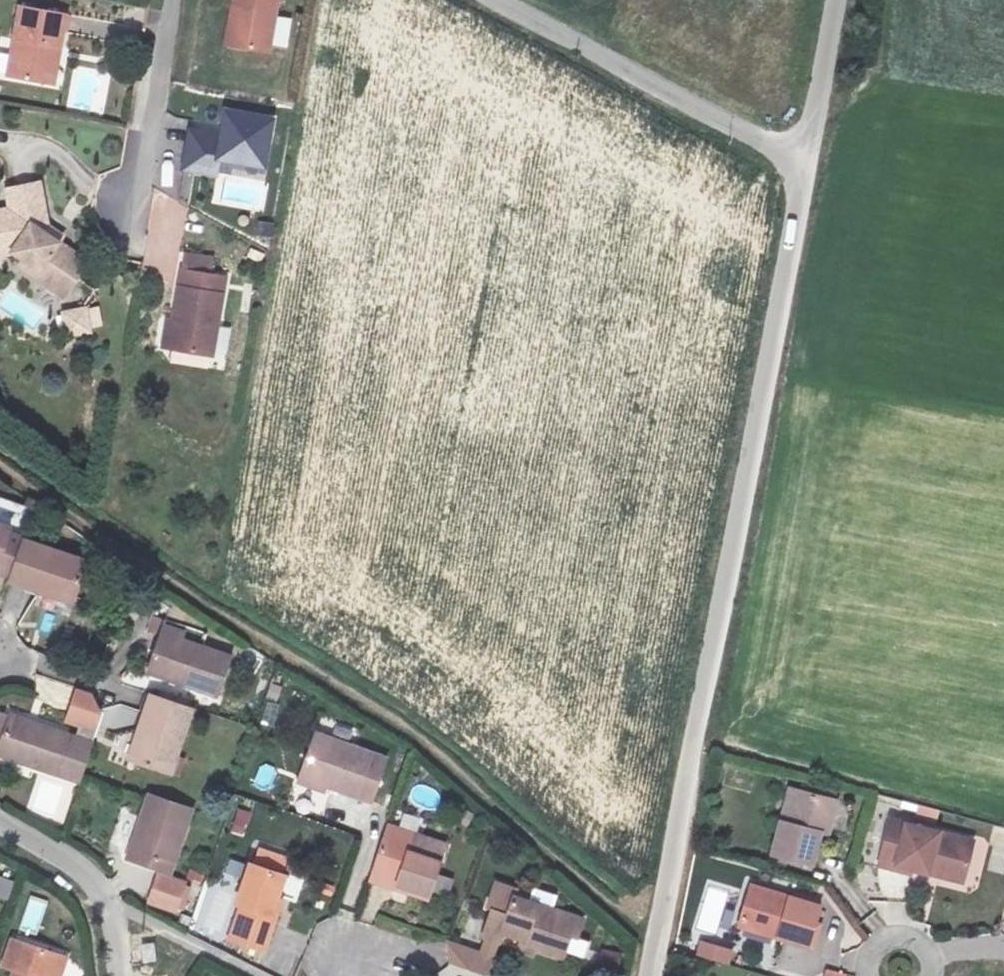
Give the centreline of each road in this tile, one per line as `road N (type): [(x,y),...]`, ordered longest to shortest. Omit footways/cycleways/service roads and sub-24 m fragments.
road 1 (residential): [(803,163),(650,975)]
road 2 (unclassified): [(507,0),(803,163)]
road 3 (residential): [(122,207),(145,176),(171,0)]
road 4 (residential): [(120,975),(114,920),(84,869),(0,820)]
road 5 (residential): [(832,0),(803,163)]

